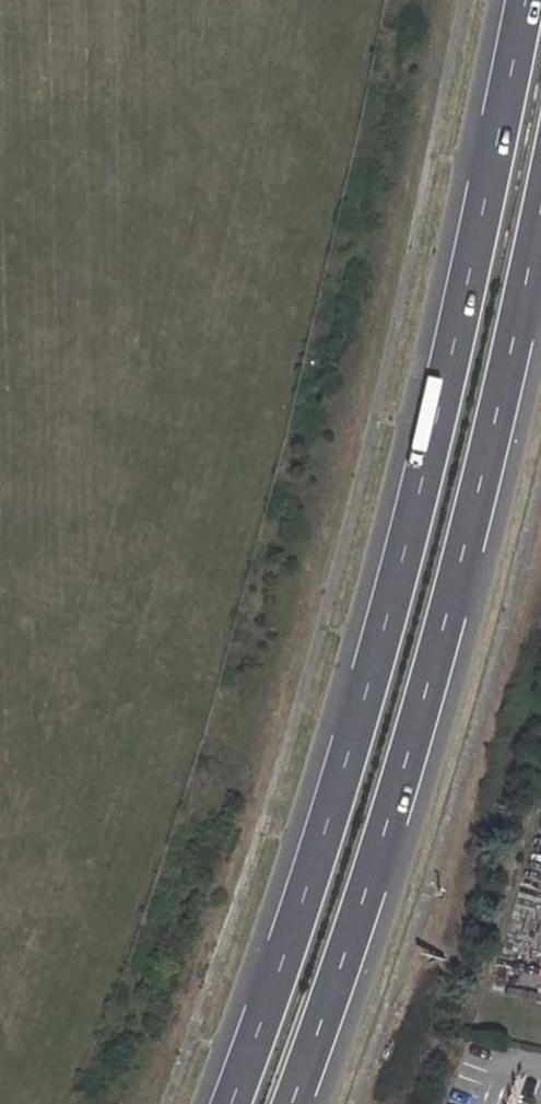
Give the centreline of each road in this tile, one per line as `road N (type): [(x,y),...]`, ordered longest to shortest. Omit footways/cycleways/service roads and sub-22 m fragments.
road 1 (motorway): [(523,0),(391,598),(228,1103)]
road 2 (motorway): [(291,1103),(446,615),(540,207)]

